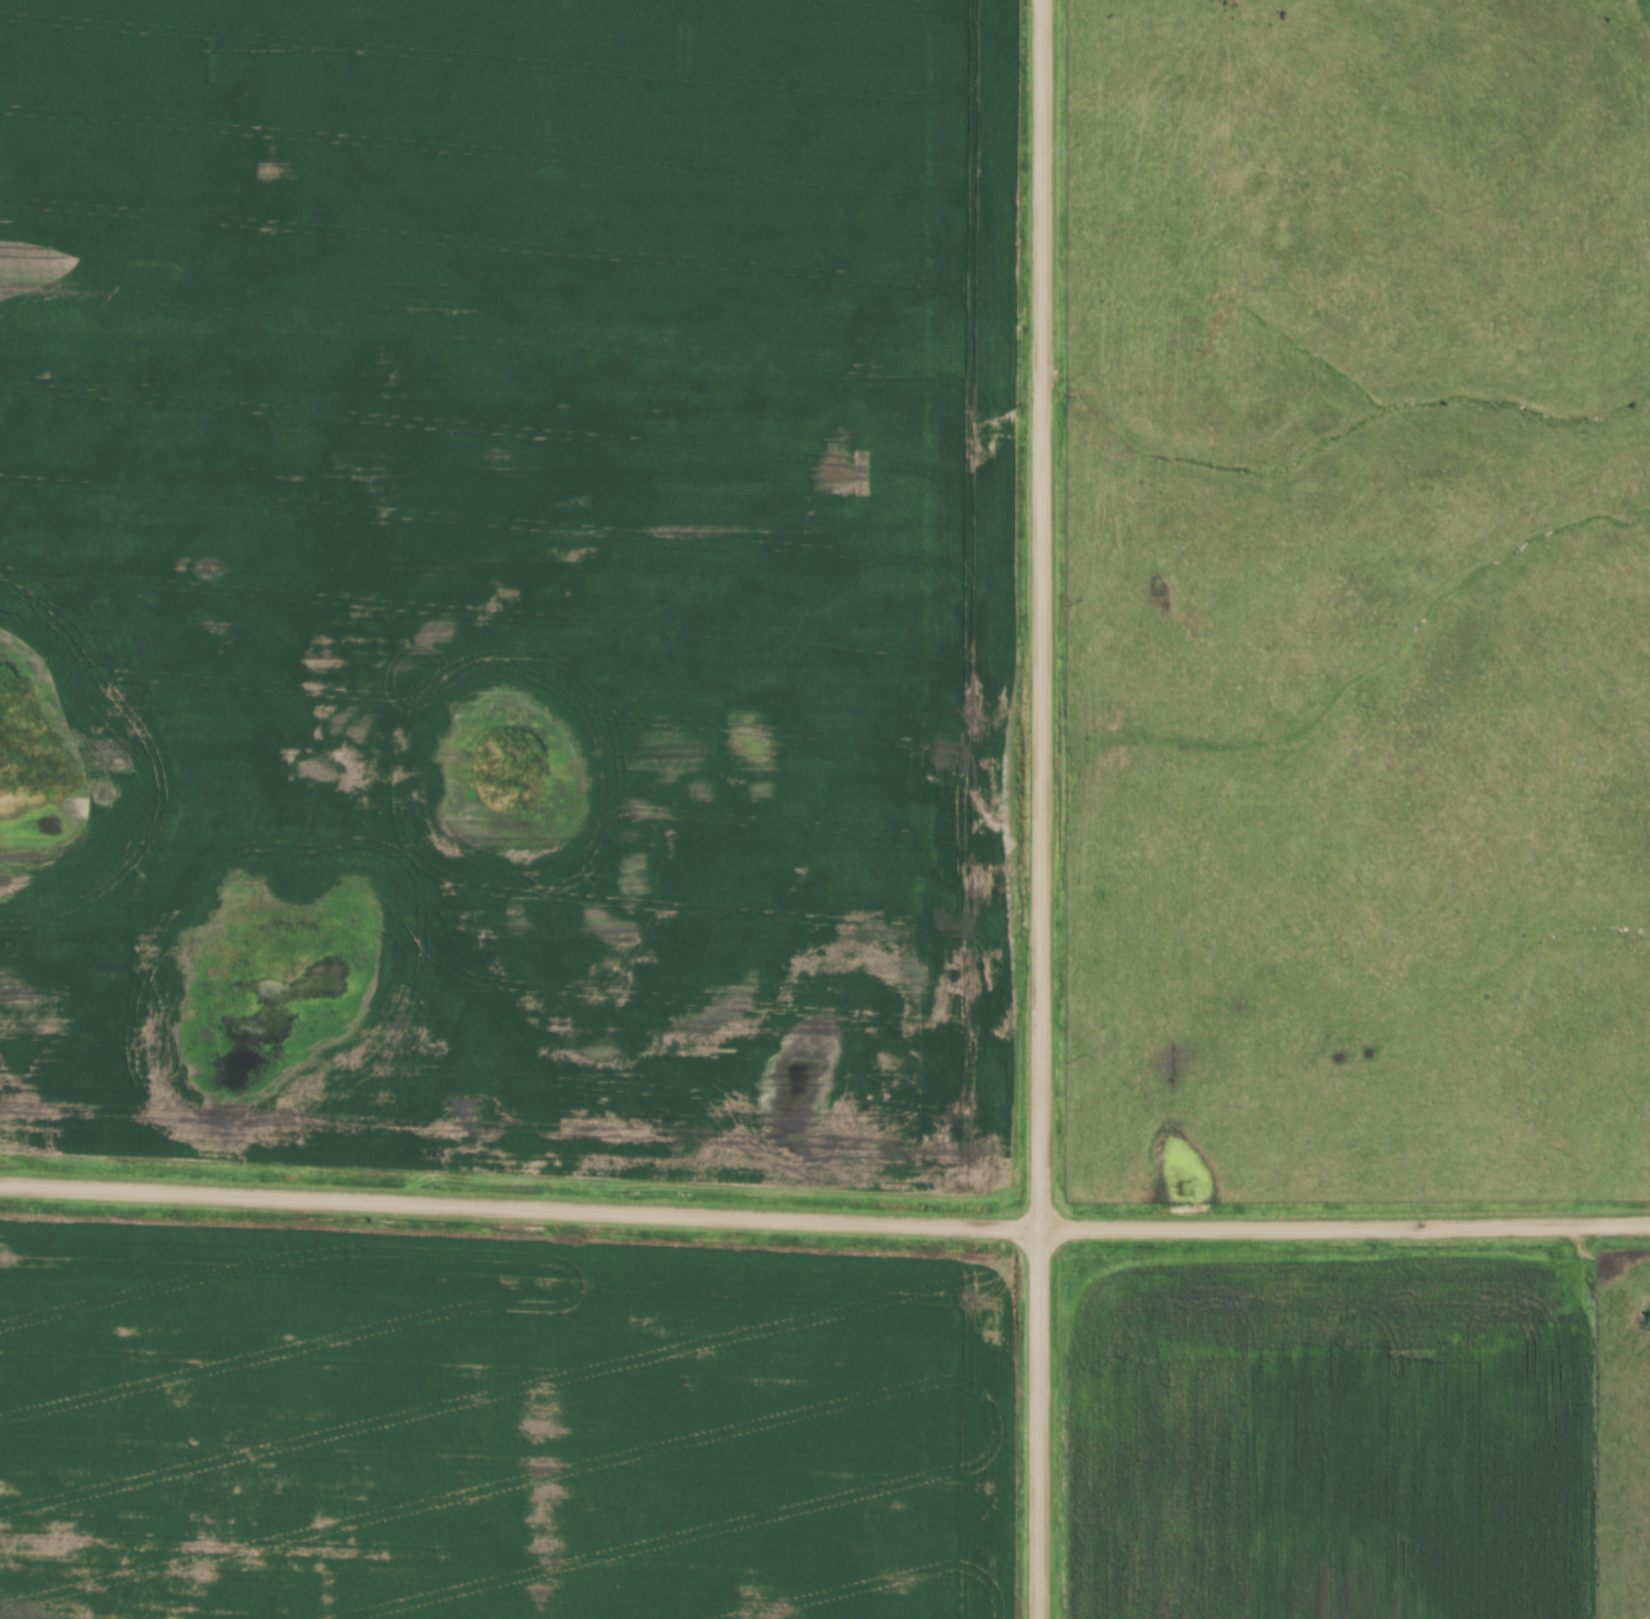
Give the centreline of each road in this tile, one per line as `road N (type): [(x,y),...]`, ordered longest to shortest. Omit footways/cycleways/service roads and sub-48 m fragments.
road 1 (residential): [(1649,1227),(1041,1229),(0,1182)]
road 2 (residential): [(1040,1618),(1043,0)]

